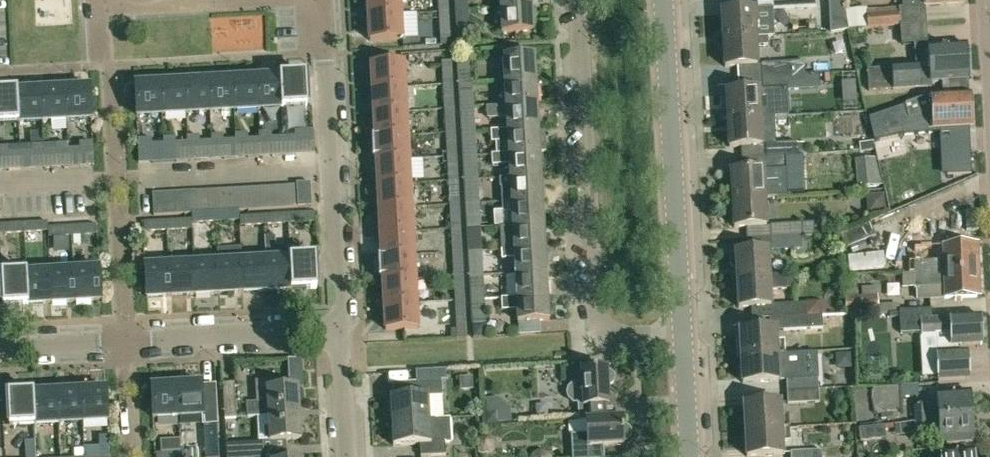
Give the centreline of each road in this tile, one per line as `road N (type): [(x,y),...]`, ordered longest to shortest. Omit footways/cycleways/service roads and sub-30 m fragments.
road 1 (residential): [(683,337),(597,340),(578,0)]
road 2 (residential): [(683,337),(664,0)]
road 3 (residential): [(0,350),(336,330)]
road 4 (residential): [(146,181),(333,171)]
road 5 (residential): [(263,0),(98,7),(98,0)]
road 6 (residential): [(333,171),(323,0)]
road 7 (residential): [(336,330),(343,295),(333,171)]
road 8 (residential): [(348,456),(336,330)]

